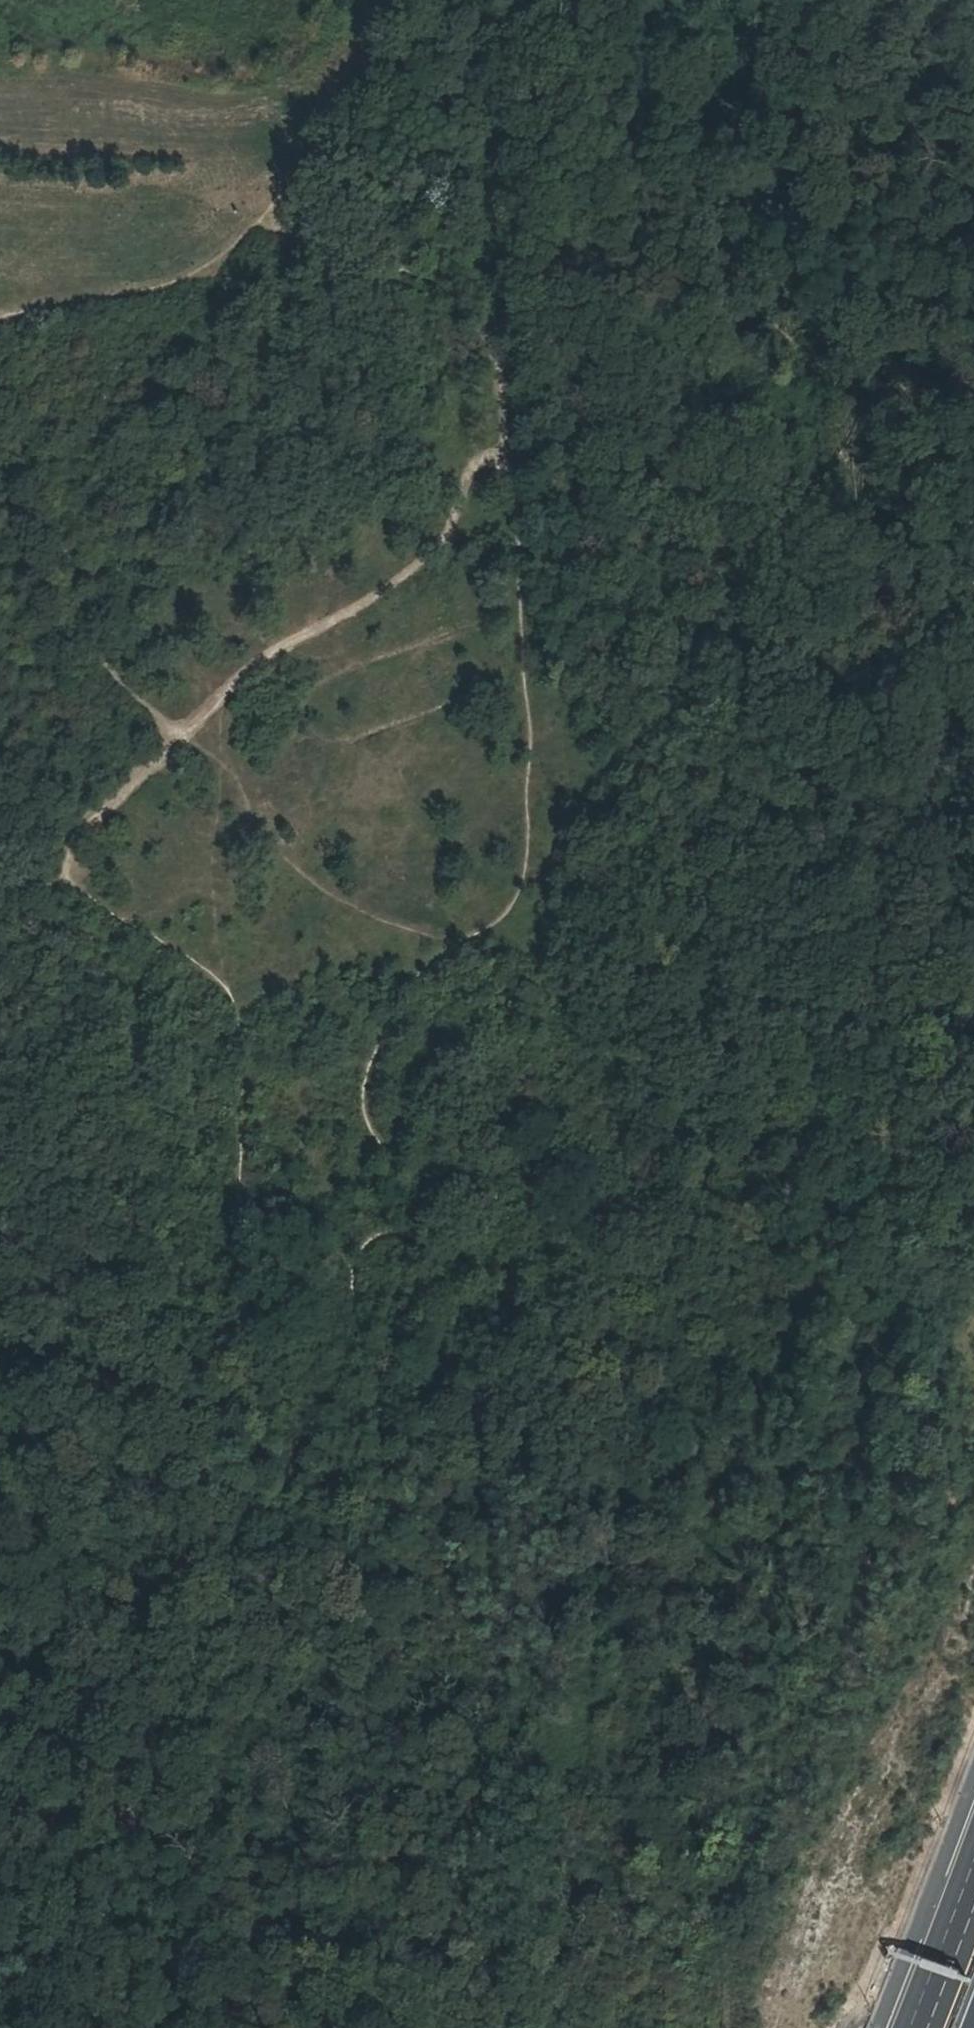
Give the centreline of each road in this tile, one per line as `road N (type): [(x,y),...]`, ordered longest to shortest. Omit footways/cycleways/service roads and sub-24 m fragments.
road 1 (motorway): [(973,1875),(915,2027)]

